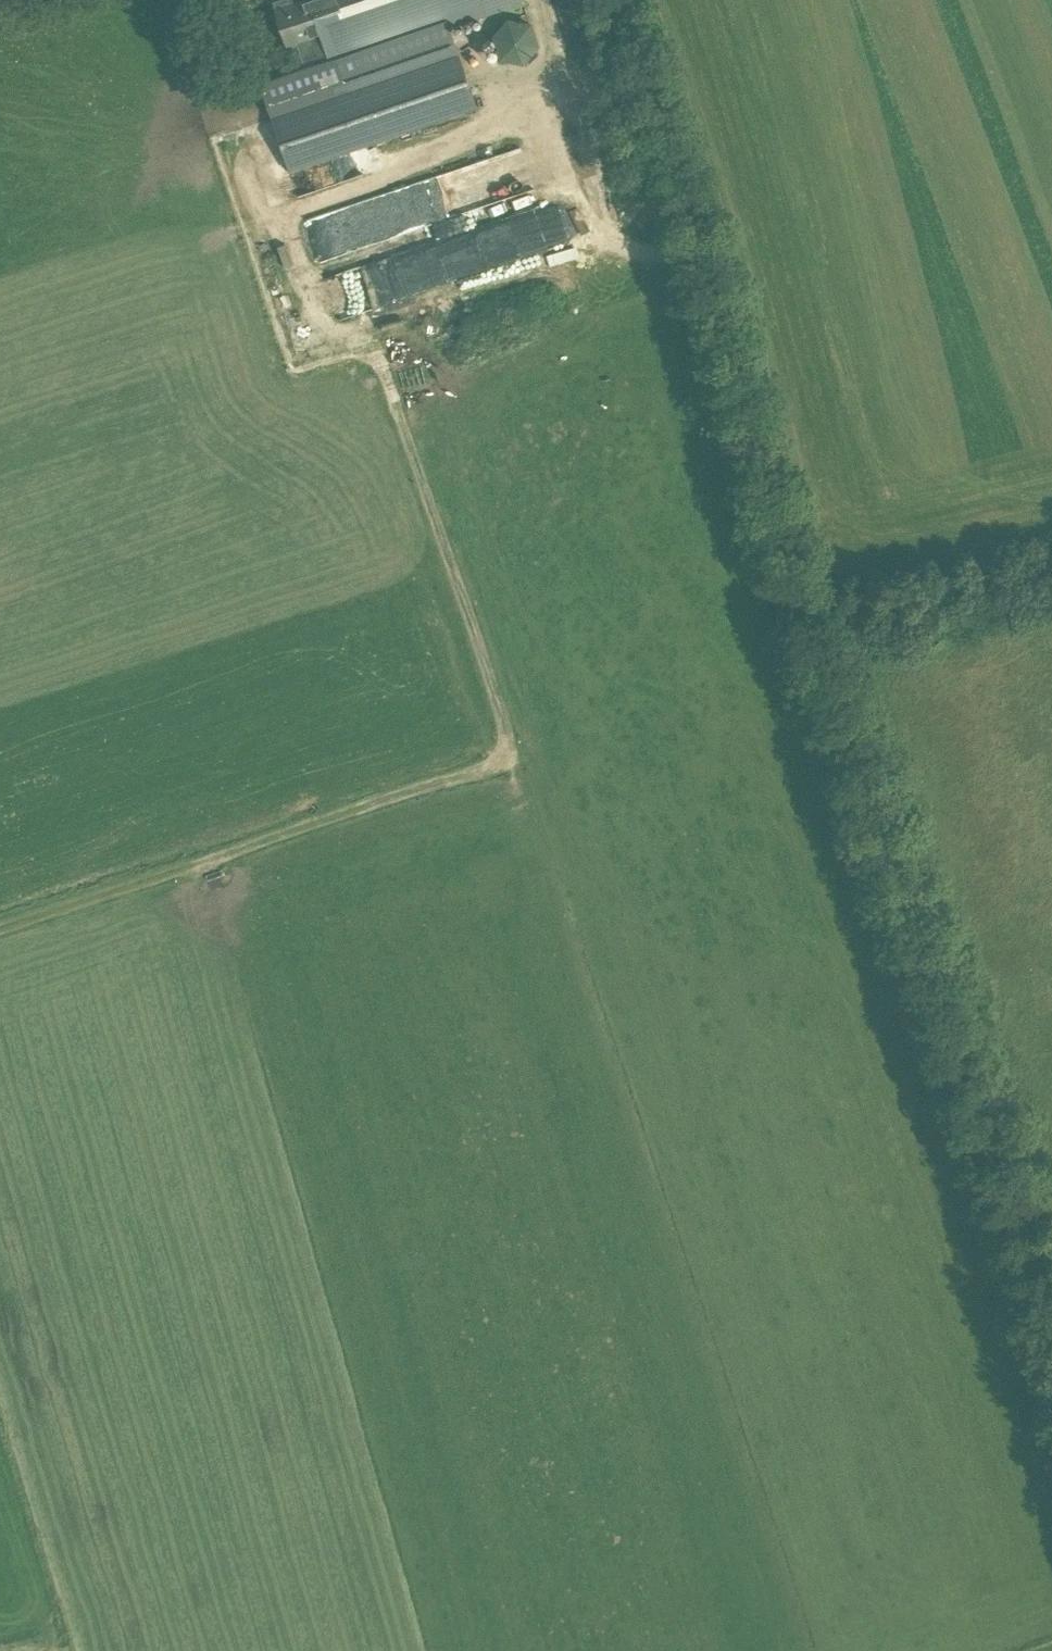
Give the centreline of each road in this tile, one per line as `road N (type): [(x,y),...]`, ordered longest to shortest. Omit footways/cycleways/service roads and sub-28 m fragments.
road 1 (unclassified): [(1051,1313),(817,653),(638,0)]

